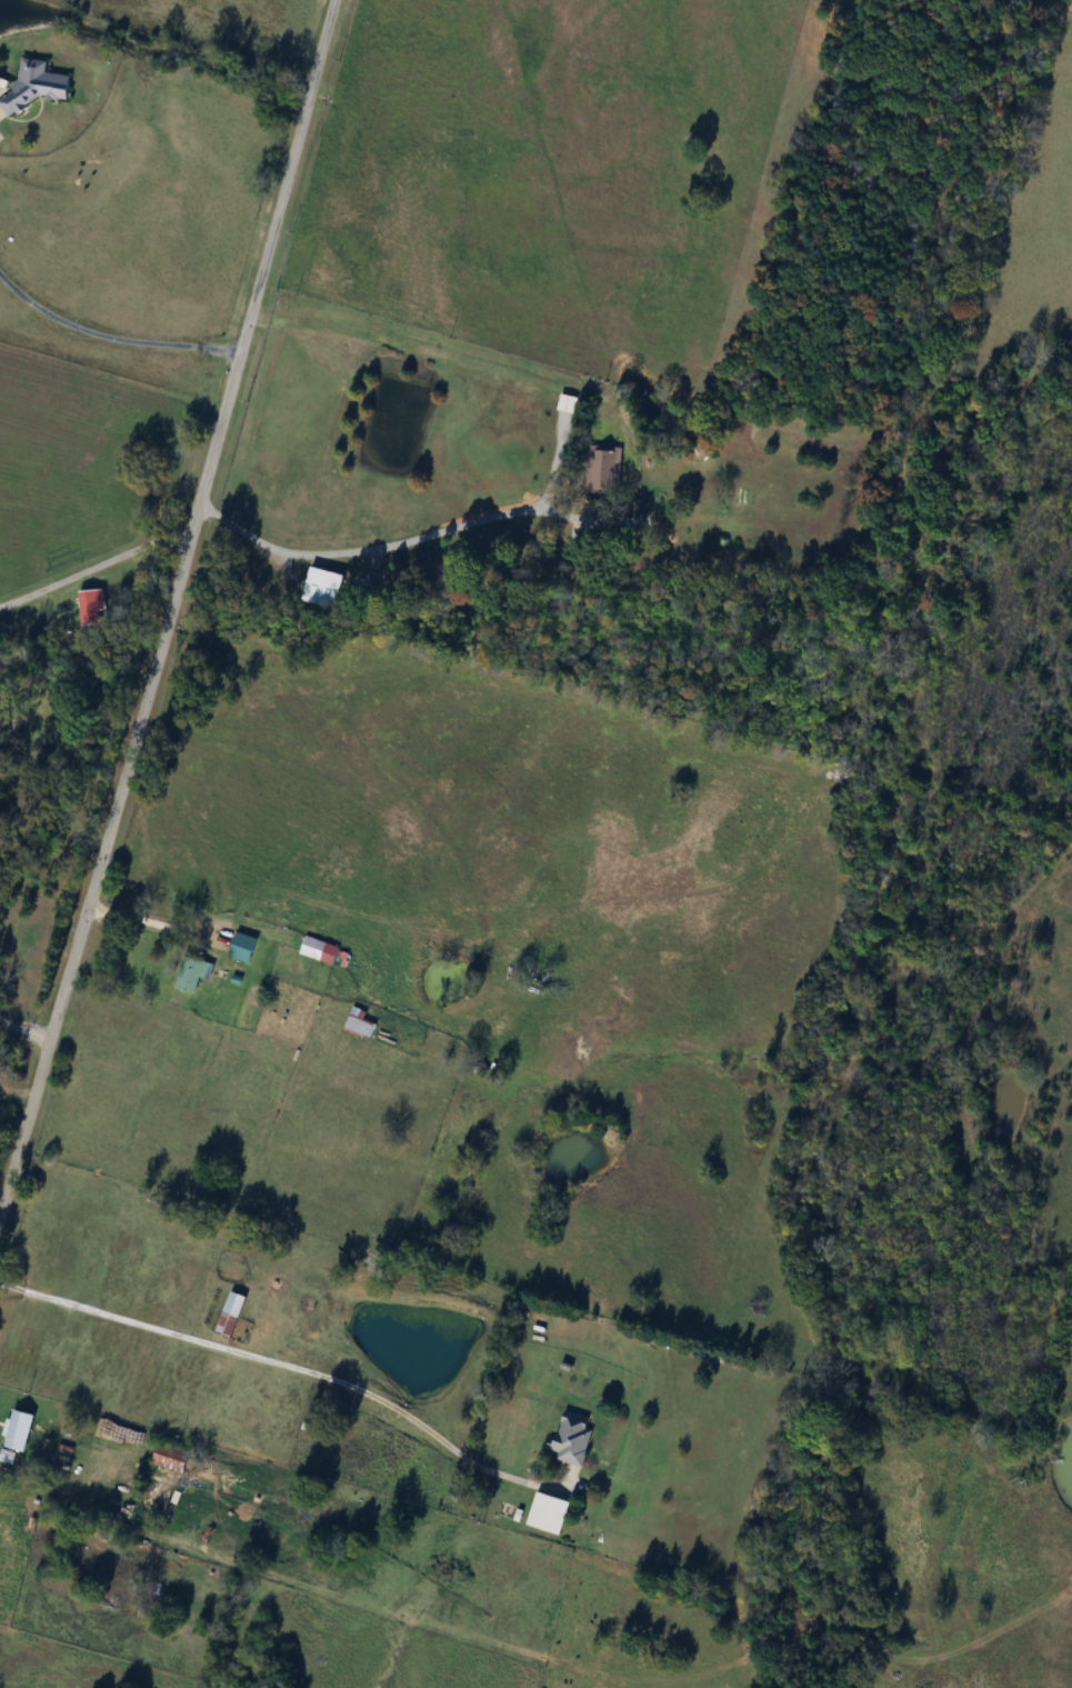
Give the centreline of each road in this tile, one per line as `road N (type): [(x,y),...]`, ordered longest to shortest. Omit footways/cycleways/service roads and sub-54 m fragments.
road 1 (residential): [(0,1195),(333,0)]

